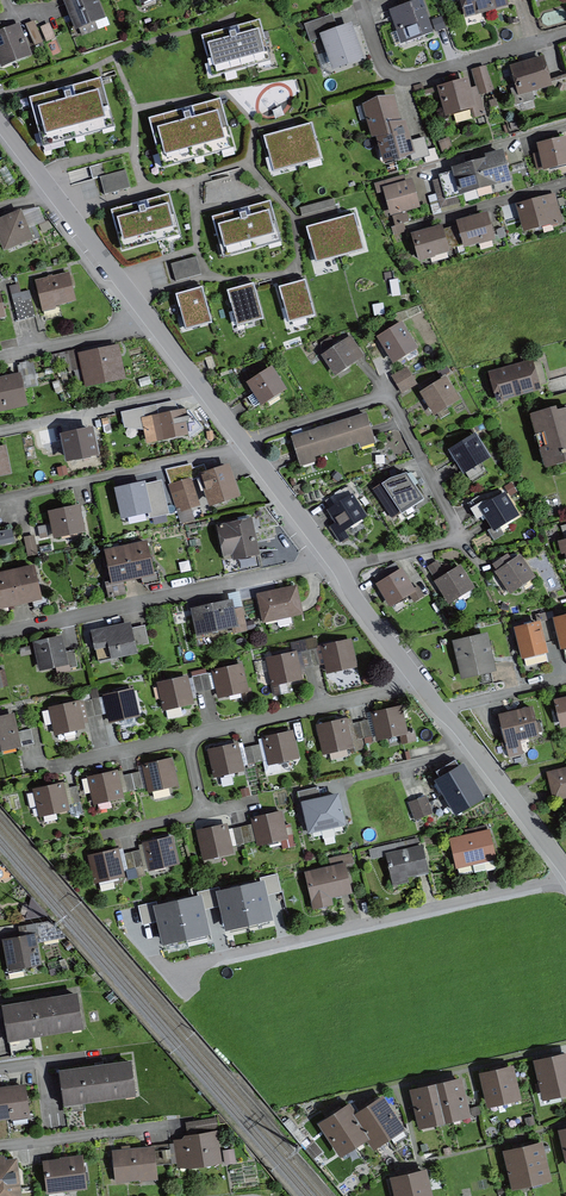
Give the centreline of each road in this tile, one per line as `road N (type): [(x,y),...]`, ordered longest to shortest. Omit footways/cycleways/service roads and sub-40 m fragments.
road 1 (residential): [(565,876),(178,972),(153,942),(147,919)]
road 2 (residential): [(243,441),(381,397),(393,402),(456,533),(446,543),(339,568)]
road 3 (residential): [(333,560),(0,635)]
road 4 (residential): [(247,446),(0,499)]
road 5 (residential): [(418,681),(187,737)]
road 6 (residential): [(359,0),(380,63),(405,82),(531,47)]
road 7 (residential): [(203,388),(0,431)]
road 8 (residential): [(441,711),(565,868)]
road 9 (residential): [(187,737),(201,811),(104,835)]
road 10 (residential): [(0,1146),(167,1125)]
road 11 (residential): [(54,193),(154,324)]
road 12 (residential): [(154,324),(0,357)]
road 13 (residential): [(247,446),(333,560)]
road 14 (residential): [(339,568),(418,681)]
road 15 (residential): [(187,737),(54,768)]
road 16 (residential): [(439,220),(565,182)]
road 17 (residential): [(441,711),(565,680)]

